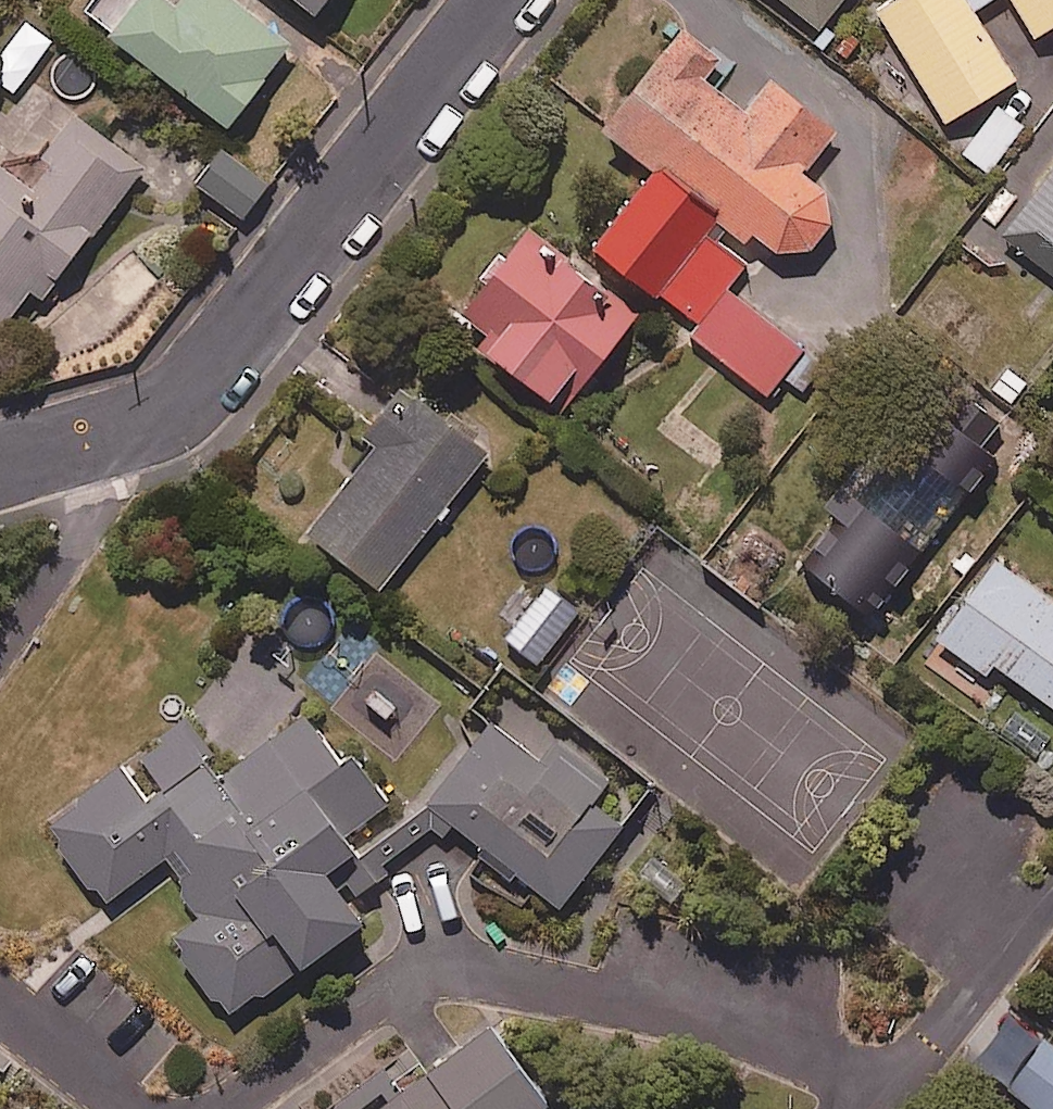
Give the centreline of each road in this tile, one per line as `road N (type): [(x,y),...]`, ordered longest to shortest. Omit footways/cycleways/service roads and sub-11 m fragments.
road 1 (residential): [(500,0),(211,376),(150,422),(0,468)]

